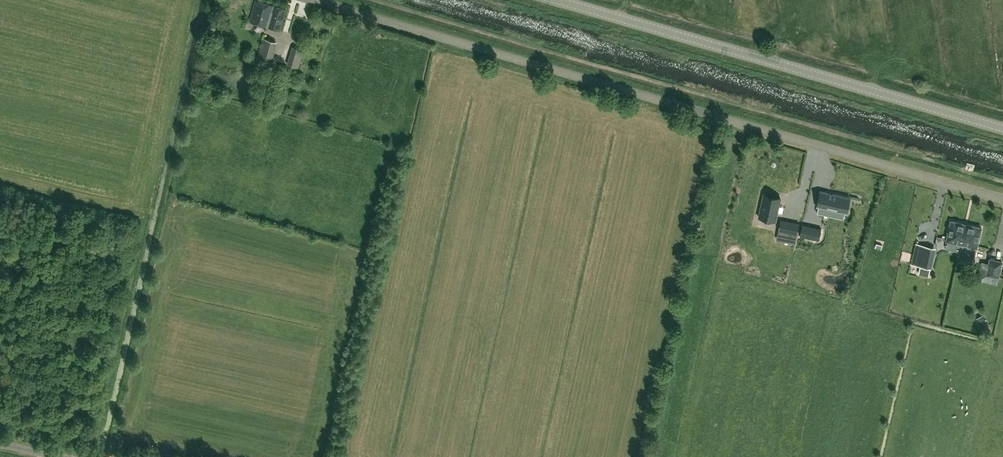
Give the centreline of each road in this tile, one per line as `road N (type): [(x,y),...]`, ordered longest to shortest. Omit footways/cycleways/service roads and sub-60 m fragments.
road 1 (unclassified): [(1002,199),(309,0)]
road 2 (tertiary): [(1002,127),(556,0)]

